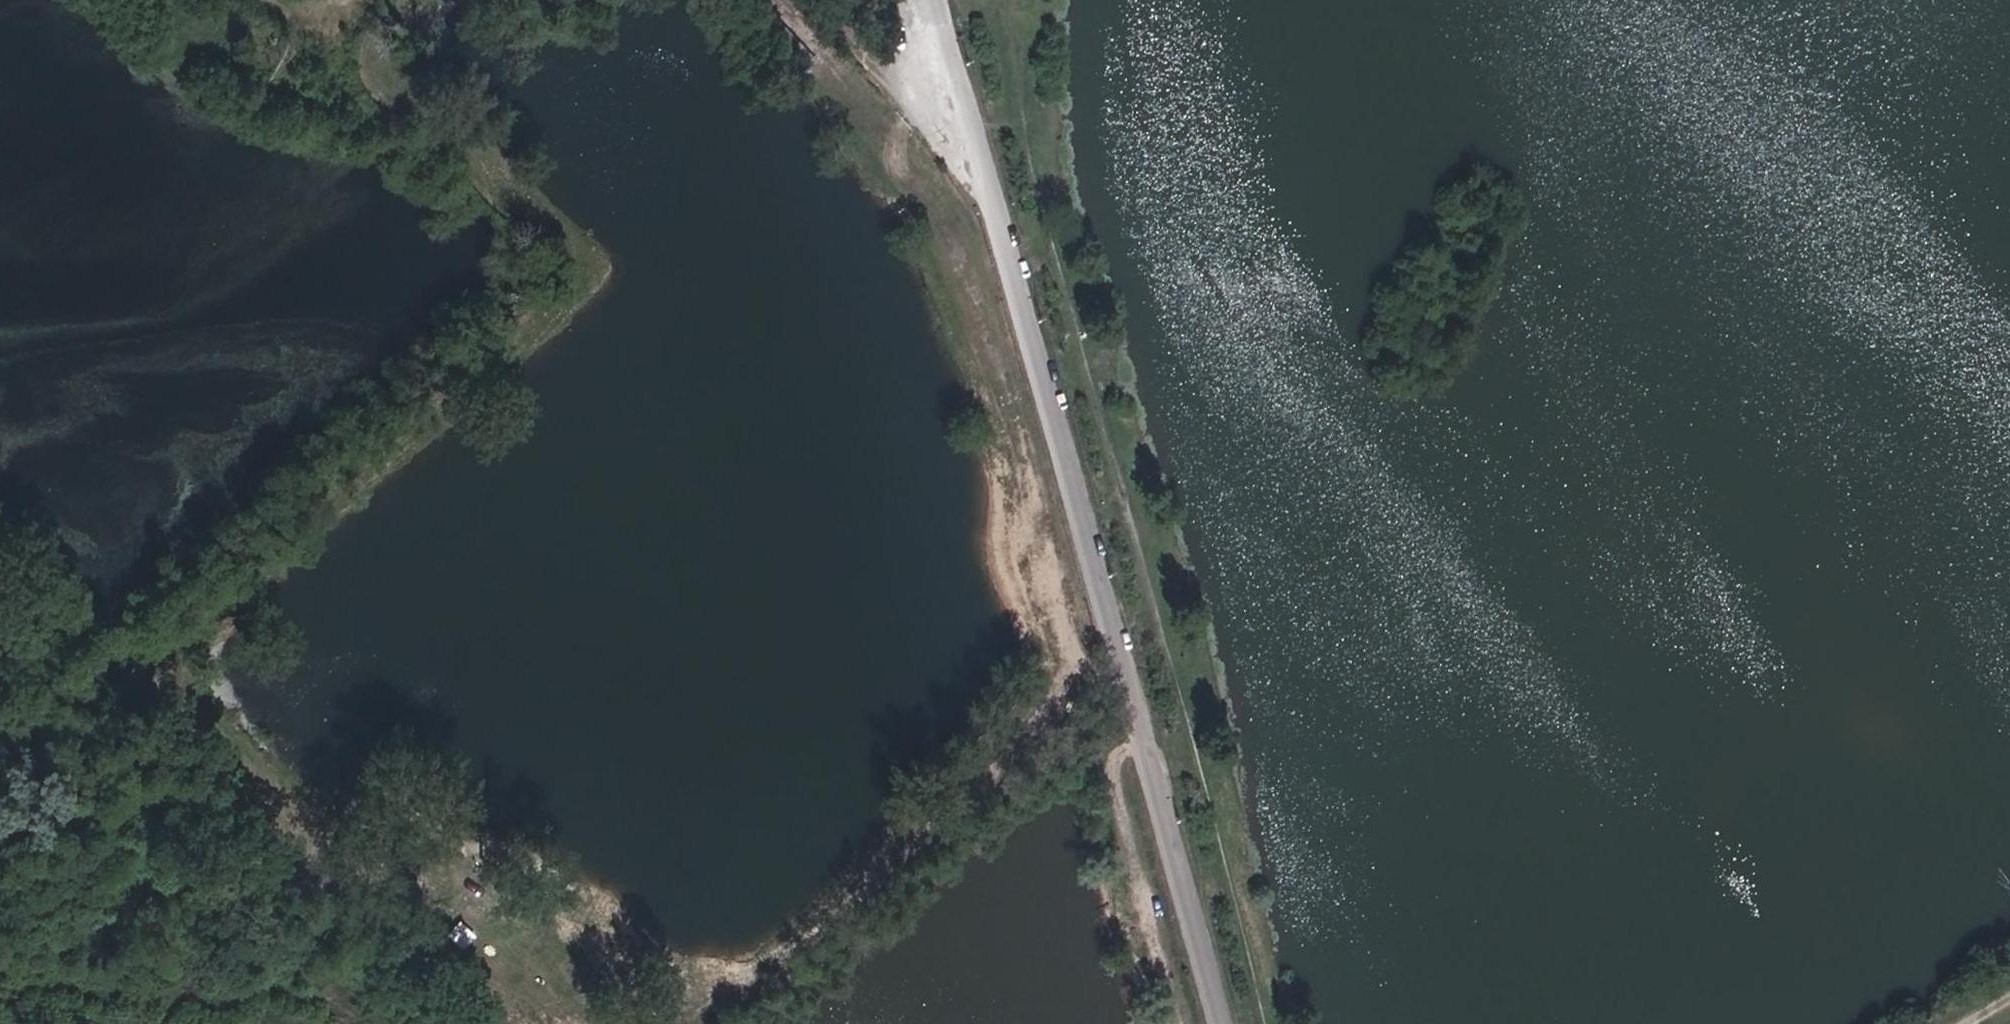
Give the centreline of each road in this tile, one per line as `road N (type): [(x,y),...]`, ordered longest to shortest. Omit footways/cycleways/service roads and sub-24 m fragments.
road 1 (unclassified): [(1220,1023),(936,0)]

